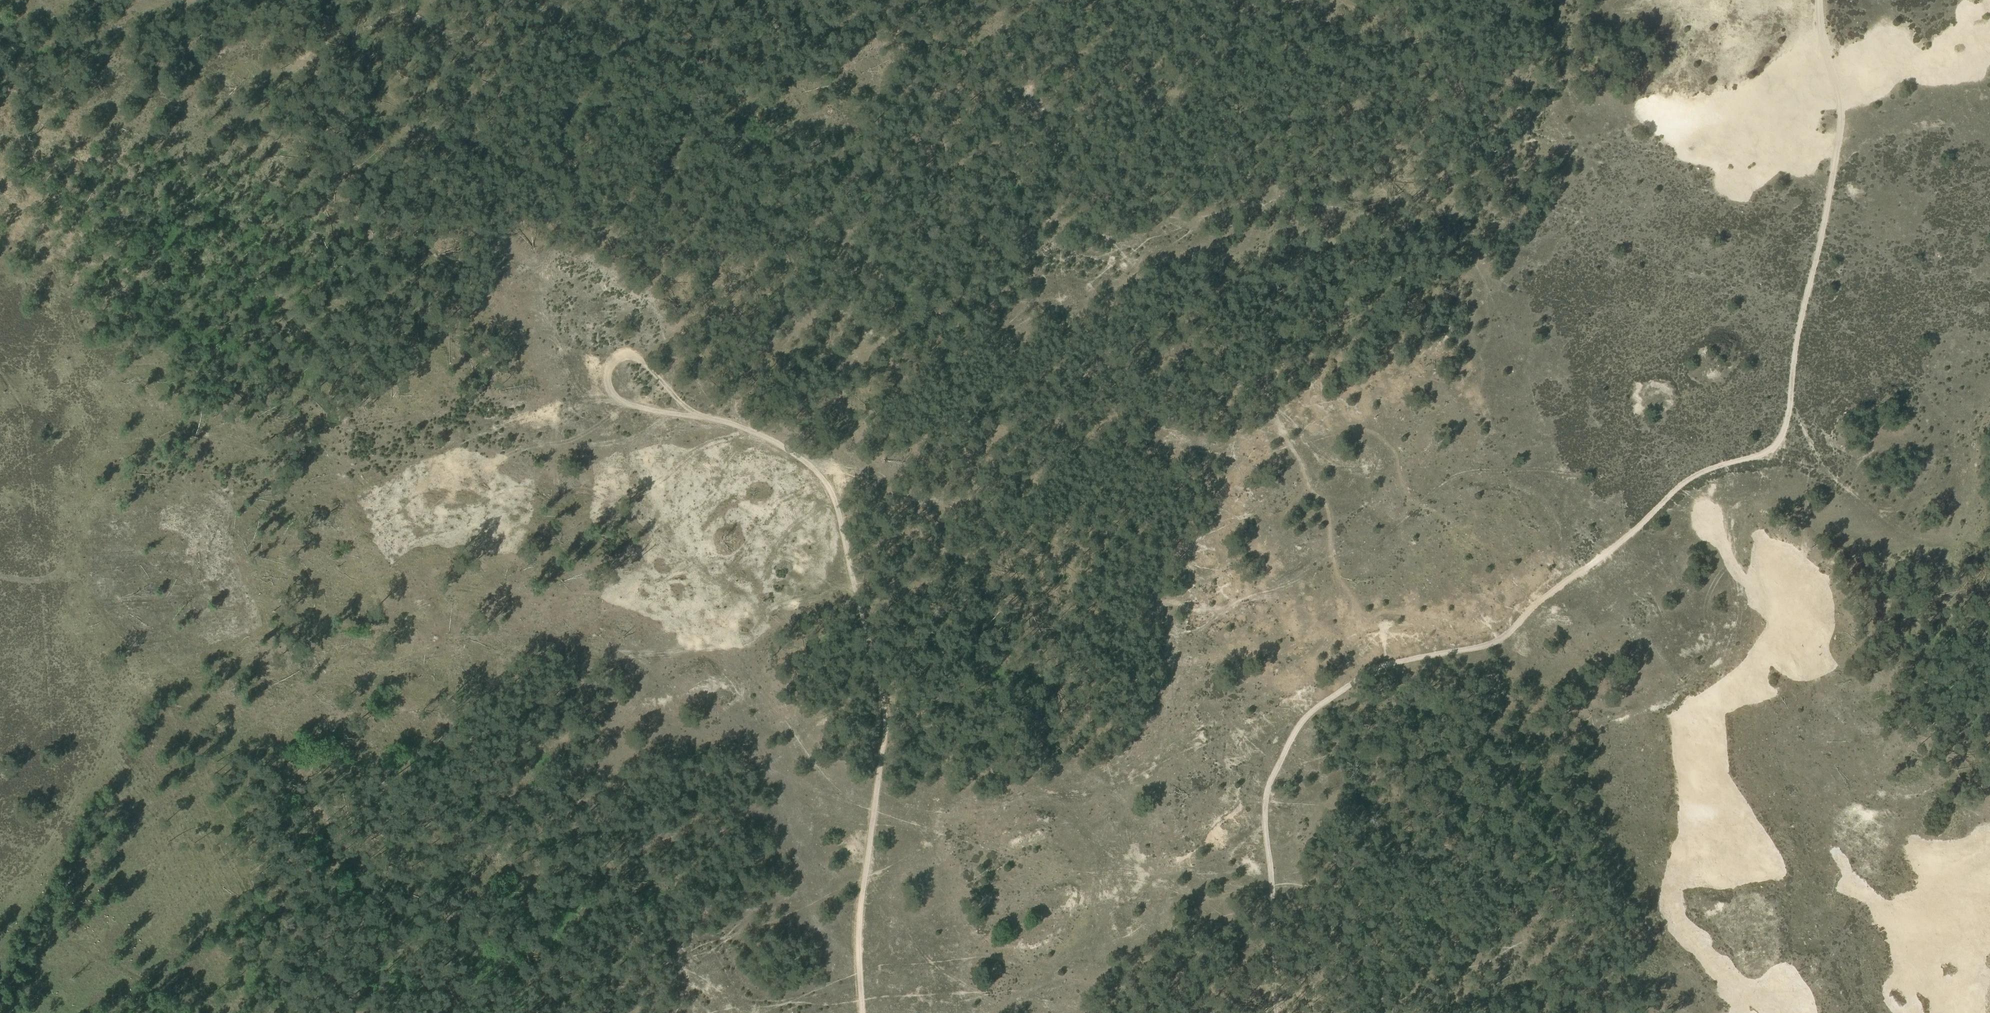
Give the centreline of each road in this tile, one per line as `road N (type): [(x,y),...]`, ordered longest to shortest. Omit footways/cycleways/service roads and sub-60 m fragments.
road 1 (track): [(1280,1012),(1267,793),(1305,717),(1386,667),(1499,641),(1683,486),(1760,458),(1780,441),(1841,121),(1819,0)]
road 2 (track): [(862,1012),(857,933),(884,731),(862,597),(831,500),(809,465),(785,447),(724,425),(622,401),(605,388),(602,369),(627,351),(643,356),(688,409)]
road 3 (track): [(1760,458),(1838,479),(1910,537),(1944,540),(1955,524)]

